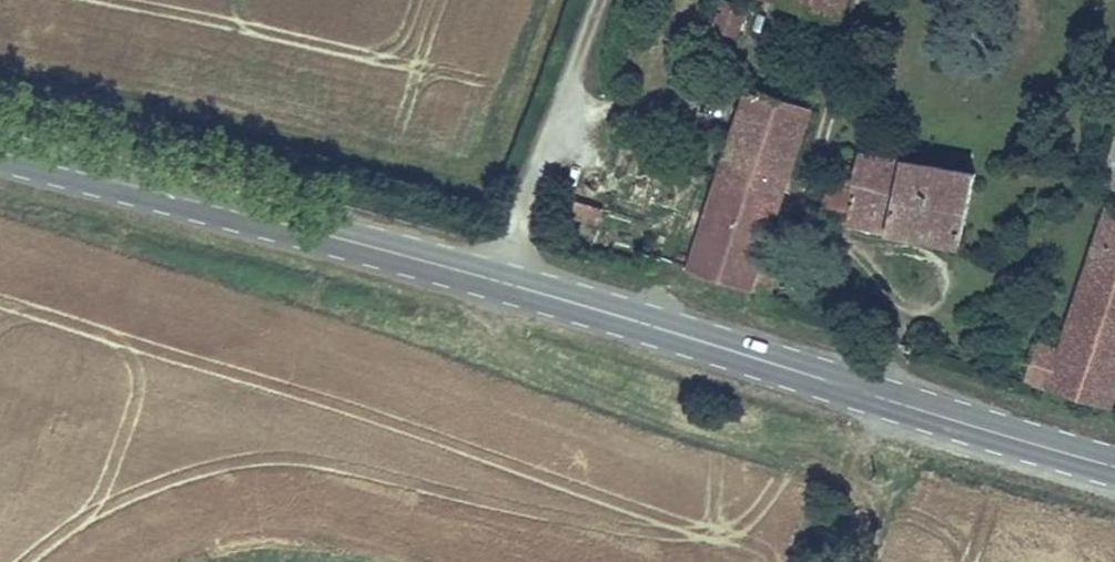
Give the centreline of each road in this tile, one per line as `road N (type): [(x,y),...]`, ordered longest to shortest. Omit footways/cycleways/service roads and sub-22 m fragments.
road 1 (primary): [(1114,468),(499,277),(0,147)]
road 2 (track): [(499,277),(483,317),(520,359),(718,440),(791,454),(842,474),(867,503),(877,542),(870,561)]

